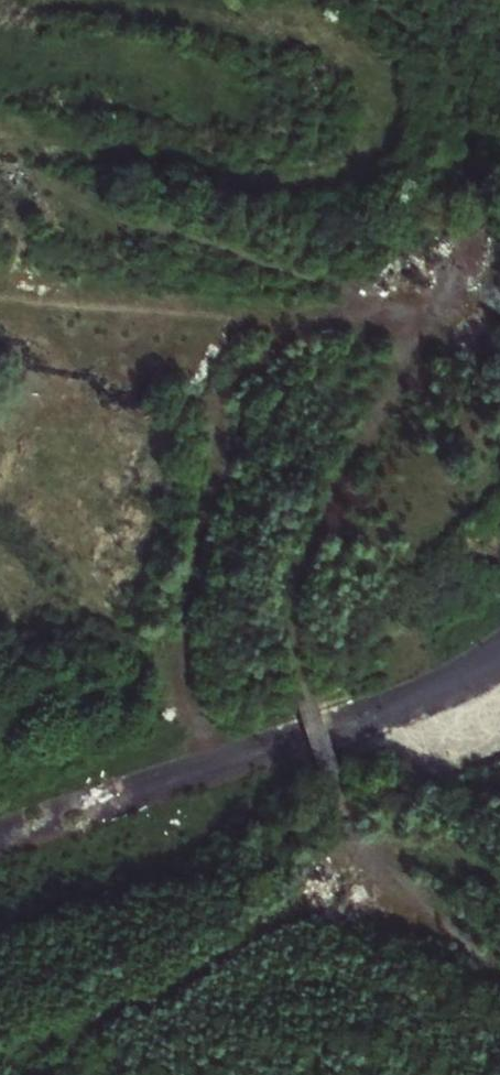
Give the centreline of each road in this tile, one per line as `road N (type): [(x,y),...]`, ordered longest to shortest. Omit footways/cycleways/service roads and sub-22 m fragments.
road 1 (track): [(499,975),(402,888),(357,832),(292,646),(294,601),(334,485),(466,281),(477,239),(479,146),(458,82),(414,27),(366,0)]
road 2 (track): [(0,134),(269,188),(331,180),(373,149),(387,114),(377,79),(323,45),(265,28),(58,0)]
road 3 (track): [(330,326),(262,360),(229,412),(211,491),(182,642),(198,711),(236,762)]
road 4 (track): [(0,286),(433,335)]
road 5 (track): [(198,711),(100,589),(0,542)]

